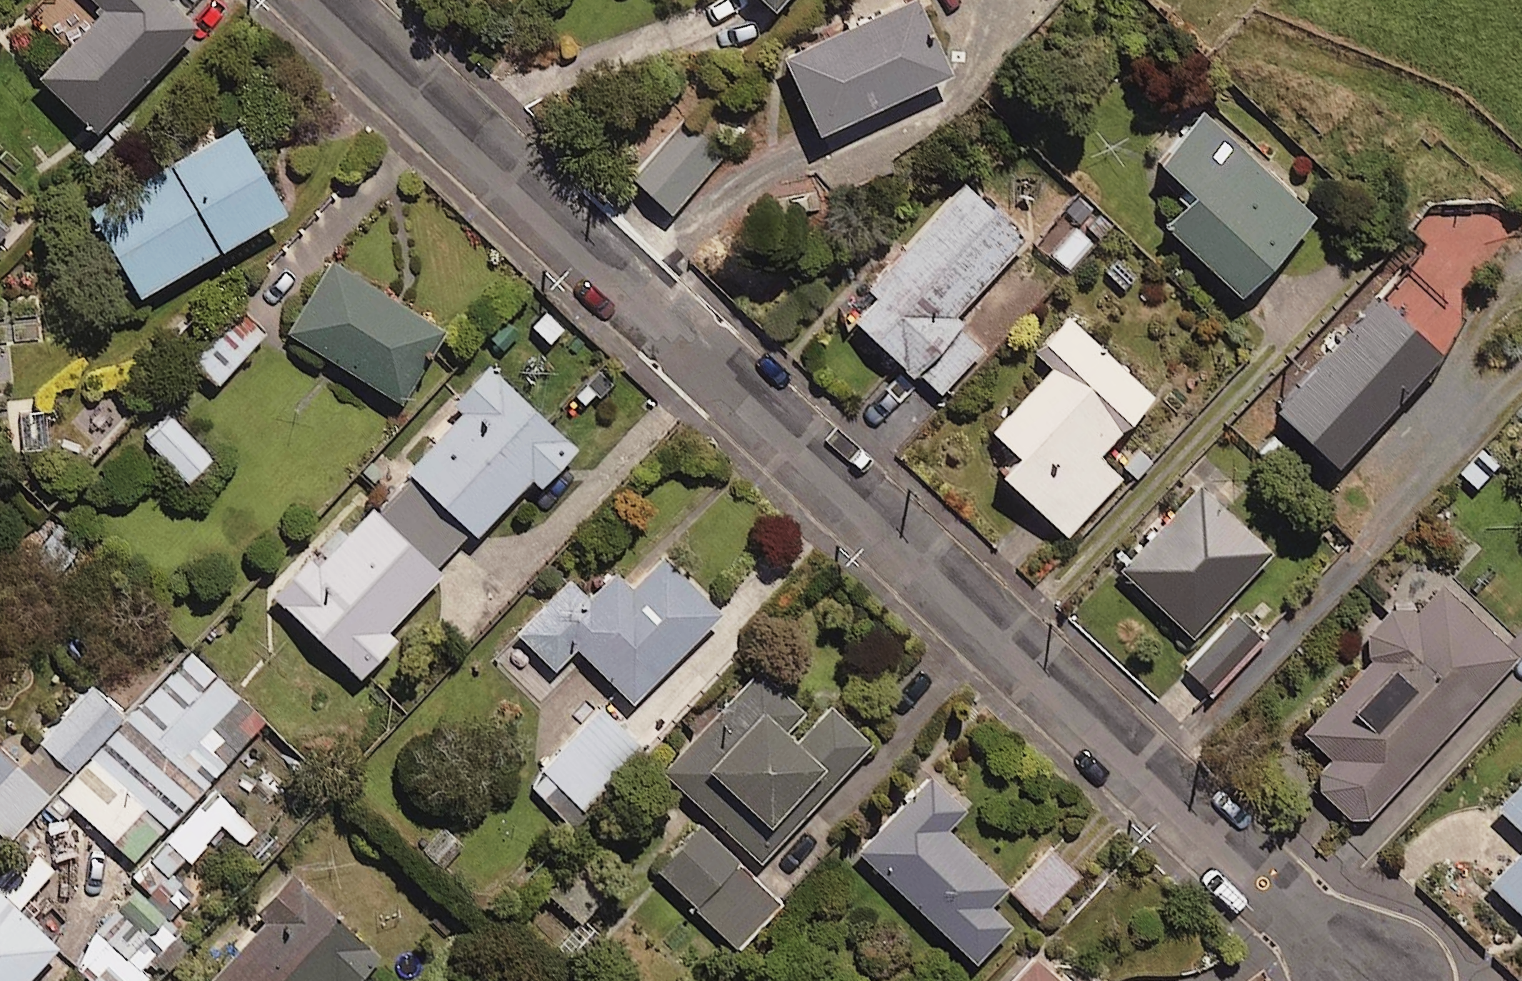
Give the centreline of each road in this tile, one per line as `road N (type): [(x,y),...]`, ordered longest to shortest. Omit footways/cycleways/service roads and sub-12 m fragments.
road 1 (residential): [(1364,980),(327,0)]

